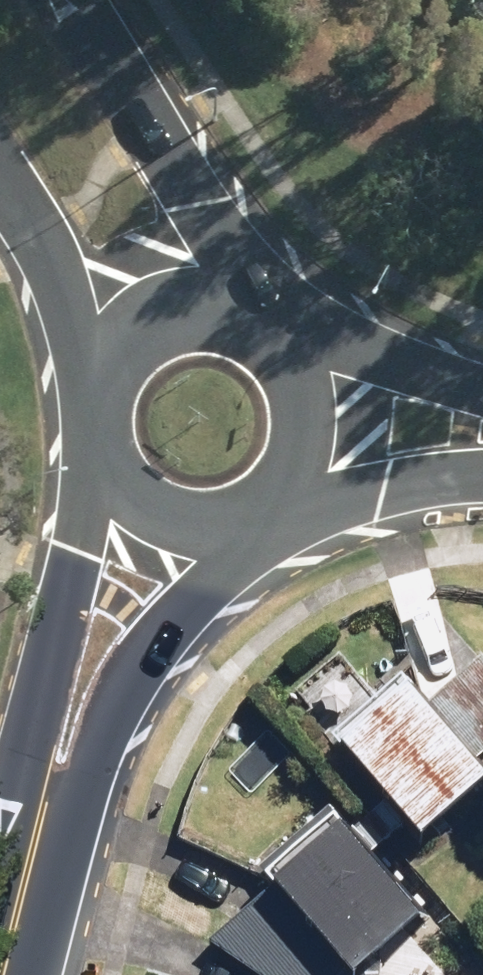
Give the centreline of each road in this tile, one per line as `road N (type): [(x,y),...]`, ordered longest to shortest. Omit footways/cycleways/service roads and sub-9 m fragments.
road 1 (secondary): [(270,512),(154,652),(40,810)]
road 2 (unclassified): [(71,0),(230,294)]
road 3 (secondary): [(40,810),(92,484)]
road 4 (unclassified): [(82,361),(0,178)]
road 5 (secondary): [(270,512),(225,534),(175,536),(128,518),(92,484)]
road 6 (secondary): [(482,474),(286,498)]
road 7 (secondary): [(294,339),(482,392)]
road 8 (secondary): [(82,361),(107,325),(144,300),(186,290),(230,294)]
road 9 (secondary): [(294,339),(314,377),(319,420),(310,462),(286,498)]
road 10 (secondary): [(40,810),(0,966)]
road 11 (secondary): [(92,484),(71,424),(82,361)]

